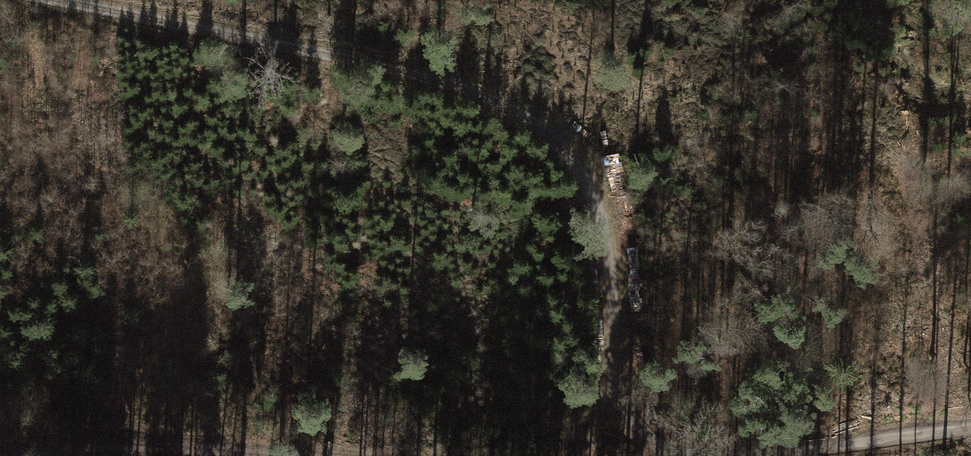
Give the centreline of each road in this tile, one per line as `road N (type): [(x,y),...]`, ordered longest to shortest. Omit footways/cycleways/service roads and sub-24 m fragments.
road 1 (track): [(568,455),(599,382),(597,260),(563,160),(501,104),(378,66),(43,0)]
road 2 (track): [(648,455),(970,436)]
road 3 (track): [(13,455),(143,444),(199,455)]

